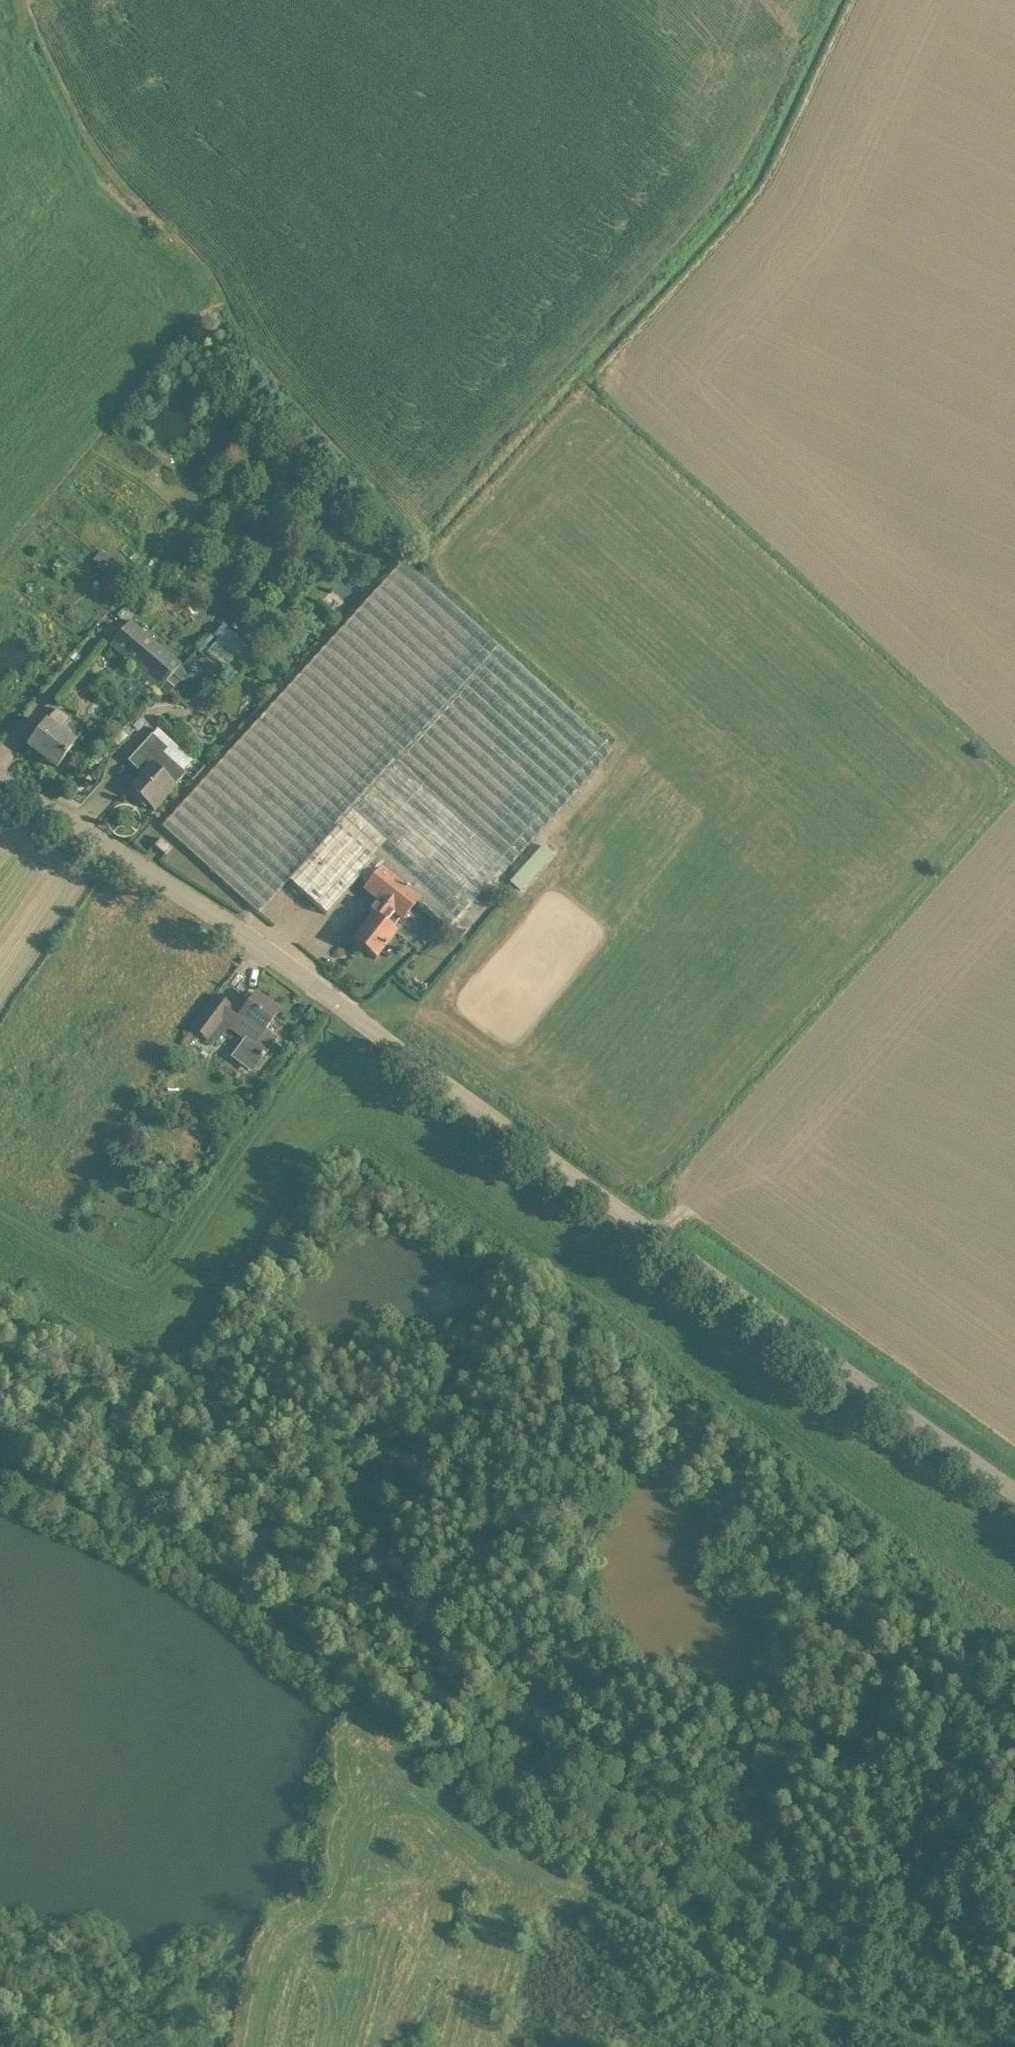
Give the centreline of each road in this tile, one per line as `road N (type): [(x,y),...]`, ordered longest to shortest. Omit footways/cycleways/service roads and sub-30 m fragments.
road 1 (unclassified): [(1014,1490),(267,951),(0,785)]

